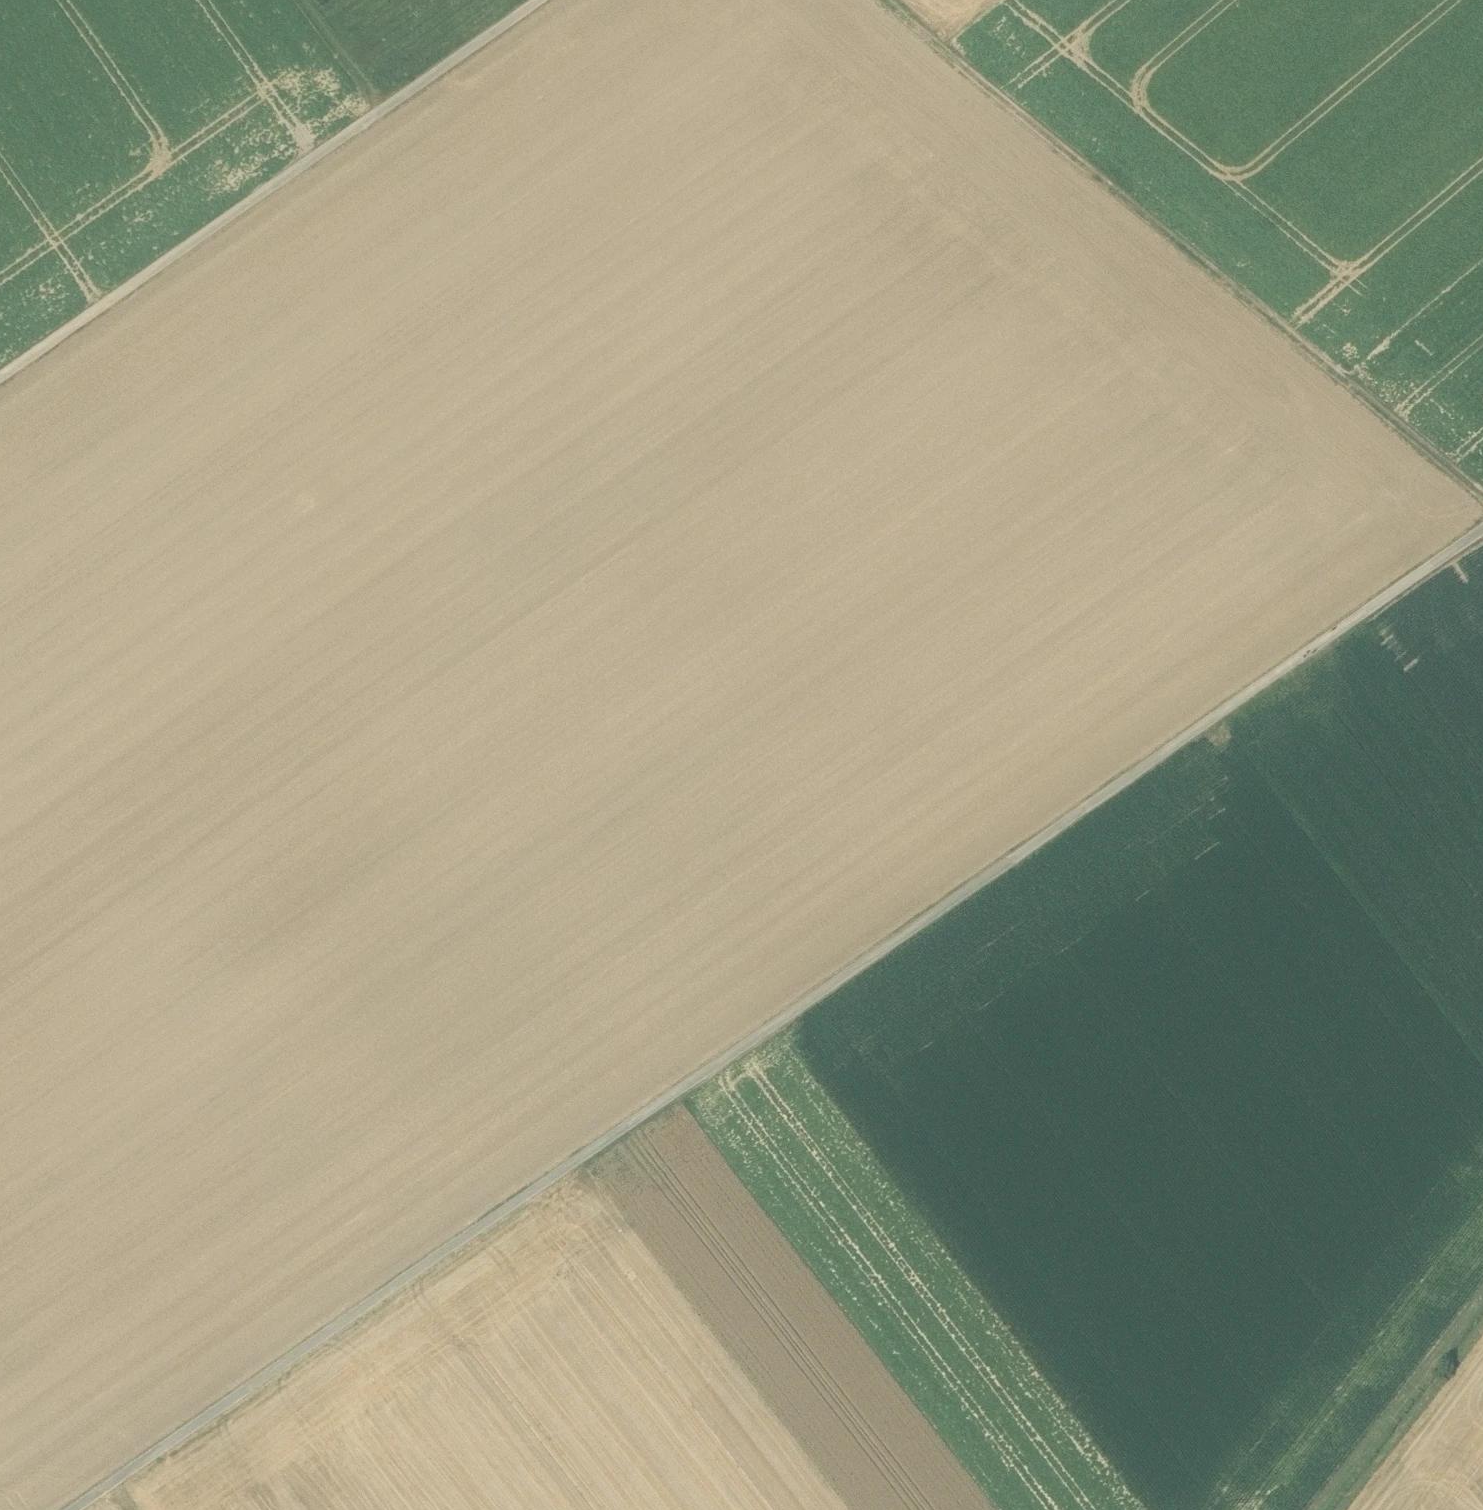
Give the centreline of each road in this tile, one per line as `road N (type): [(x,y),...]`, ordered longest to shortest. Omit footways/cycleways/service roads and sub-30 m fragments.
road 1 (track): [(1482,534),(75,1509)]
road 2 (track): [(1482,496),(885,0)]
road 3 (track): [(0,380),(546,0)]
road 4 (track): [(1318,1509),(1482,1299)]
road 5 (track): [(374,119),(290,0)]

